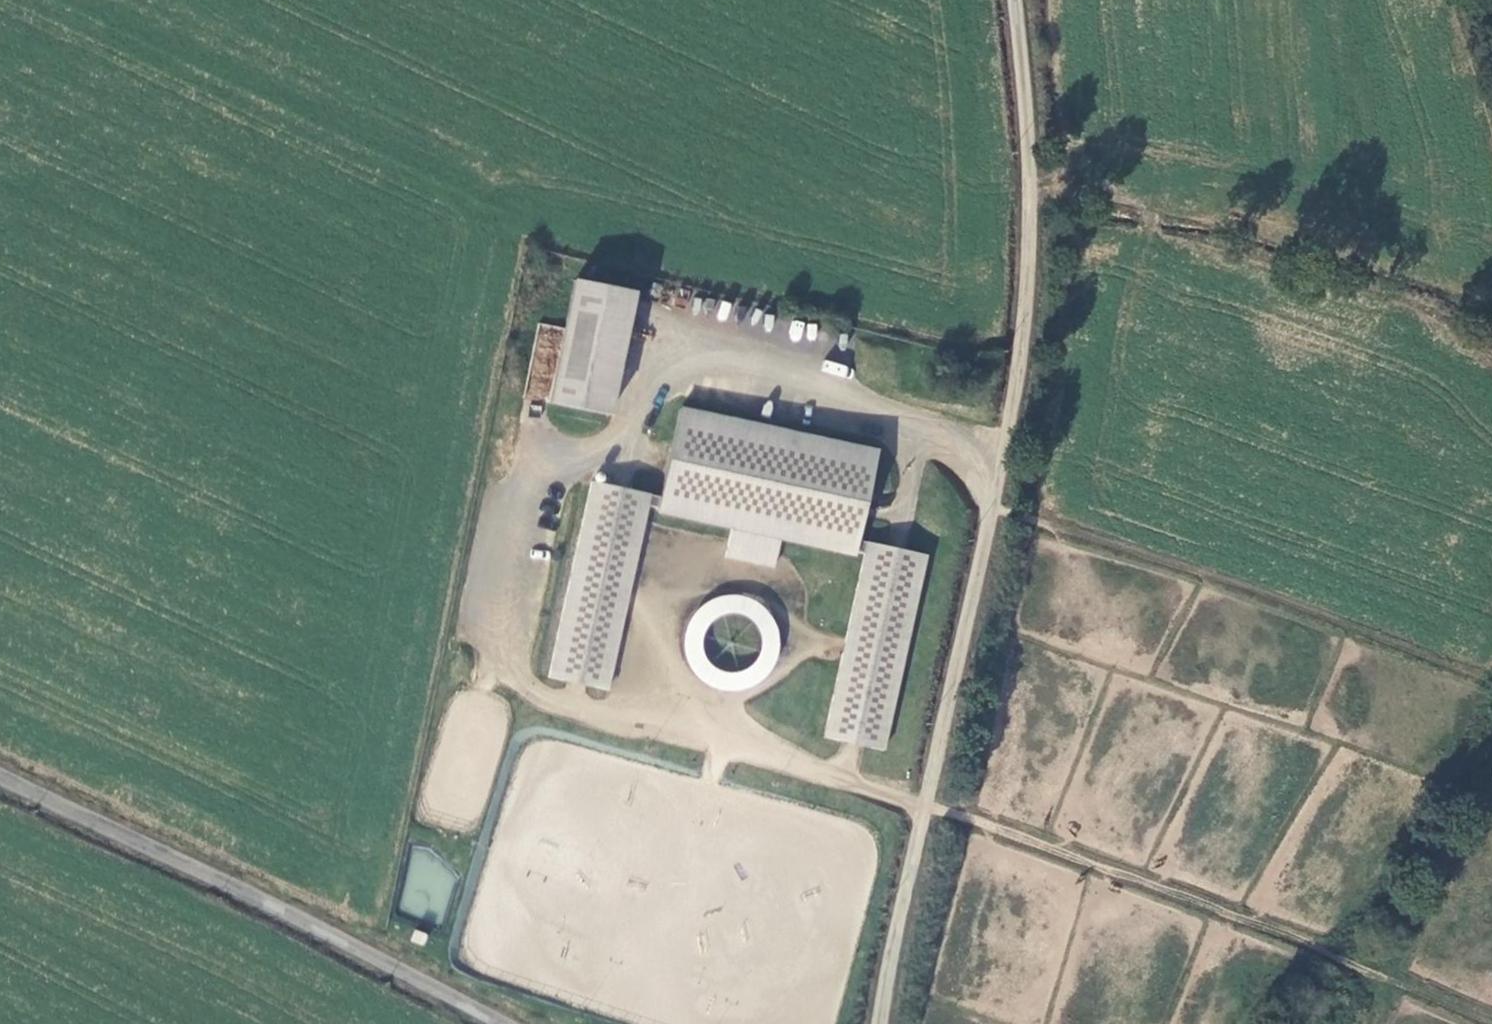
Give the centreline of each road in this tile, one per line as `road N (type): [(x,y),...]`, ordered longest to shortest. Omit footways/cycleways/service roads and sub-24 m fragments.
road 1 (unclassified): [(889,1023),(1008,460),(1027,319),(1030,188),(1016,0)]
road 2 (track): [(934,808),(1244,921),(1489,1023)]
road 3 (unclassified): [(0,772),(503,1023)]

